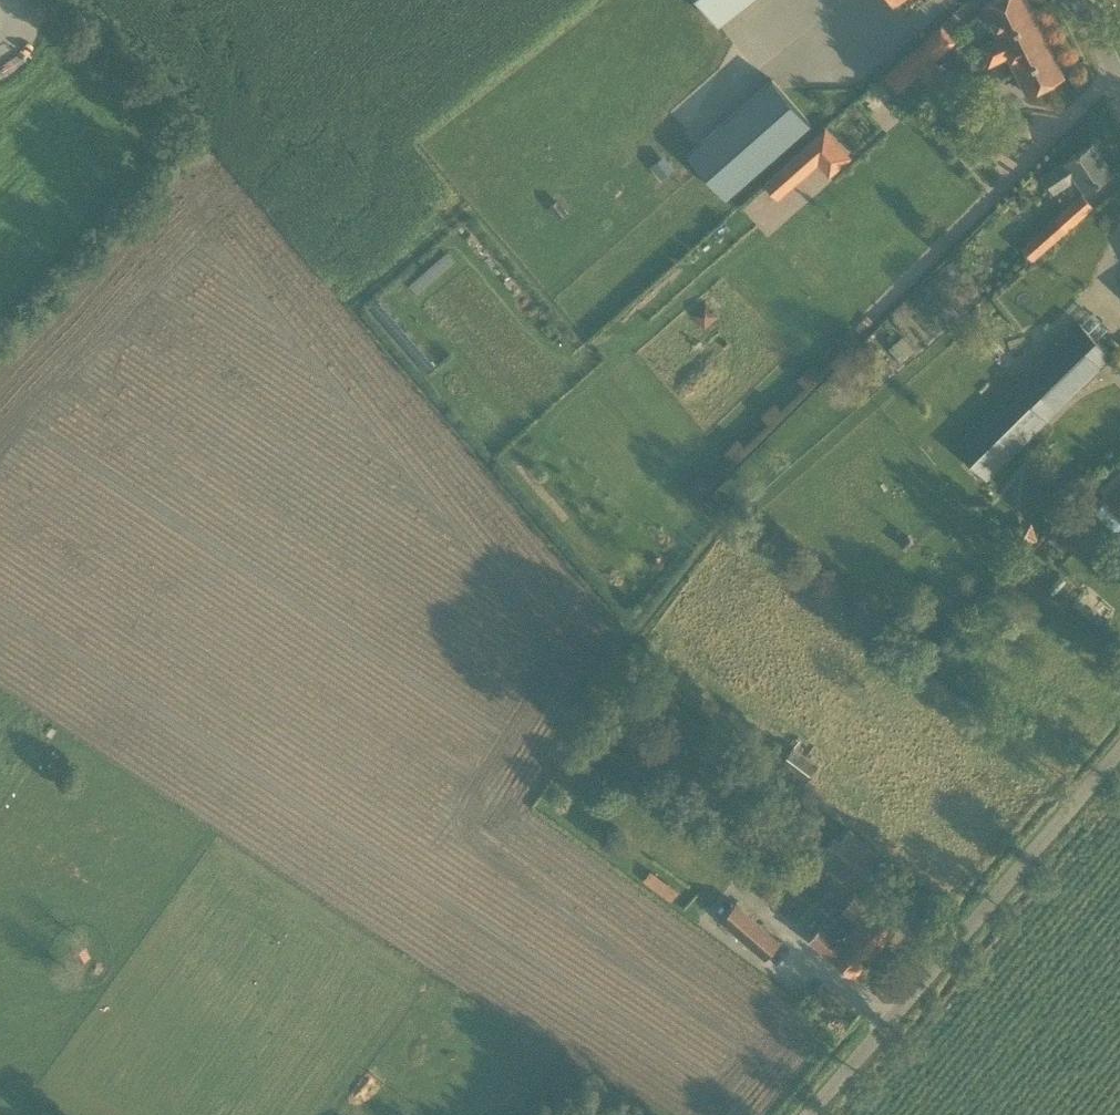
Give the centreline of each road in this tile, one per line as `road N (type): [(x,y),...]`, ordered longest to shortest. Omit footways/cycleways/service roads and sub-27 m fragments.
road 1 (unclassified): [(806,1114),(1119,747)]

